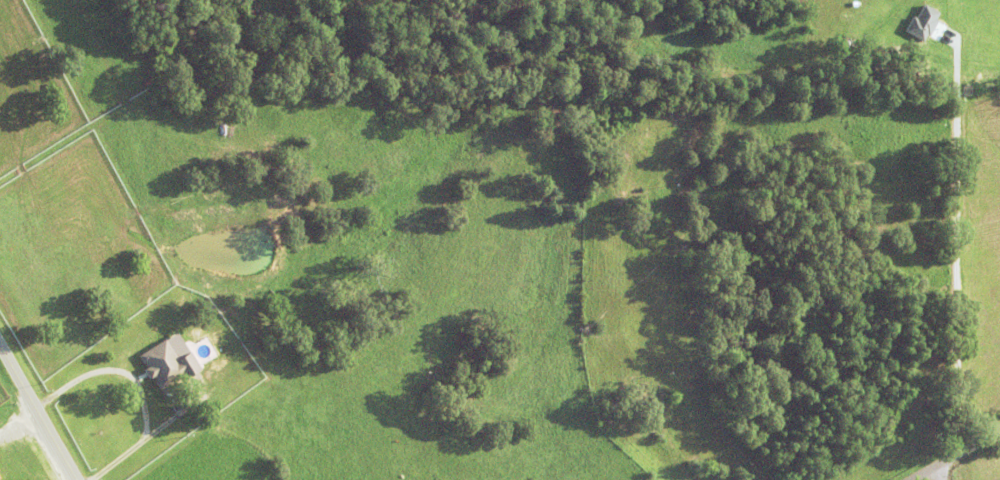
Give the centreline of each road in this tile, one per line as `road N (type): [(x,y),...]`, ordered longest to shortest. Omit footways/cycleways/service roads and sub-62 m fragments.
road 1 (tertiary): [(76,479),(0,346)]

